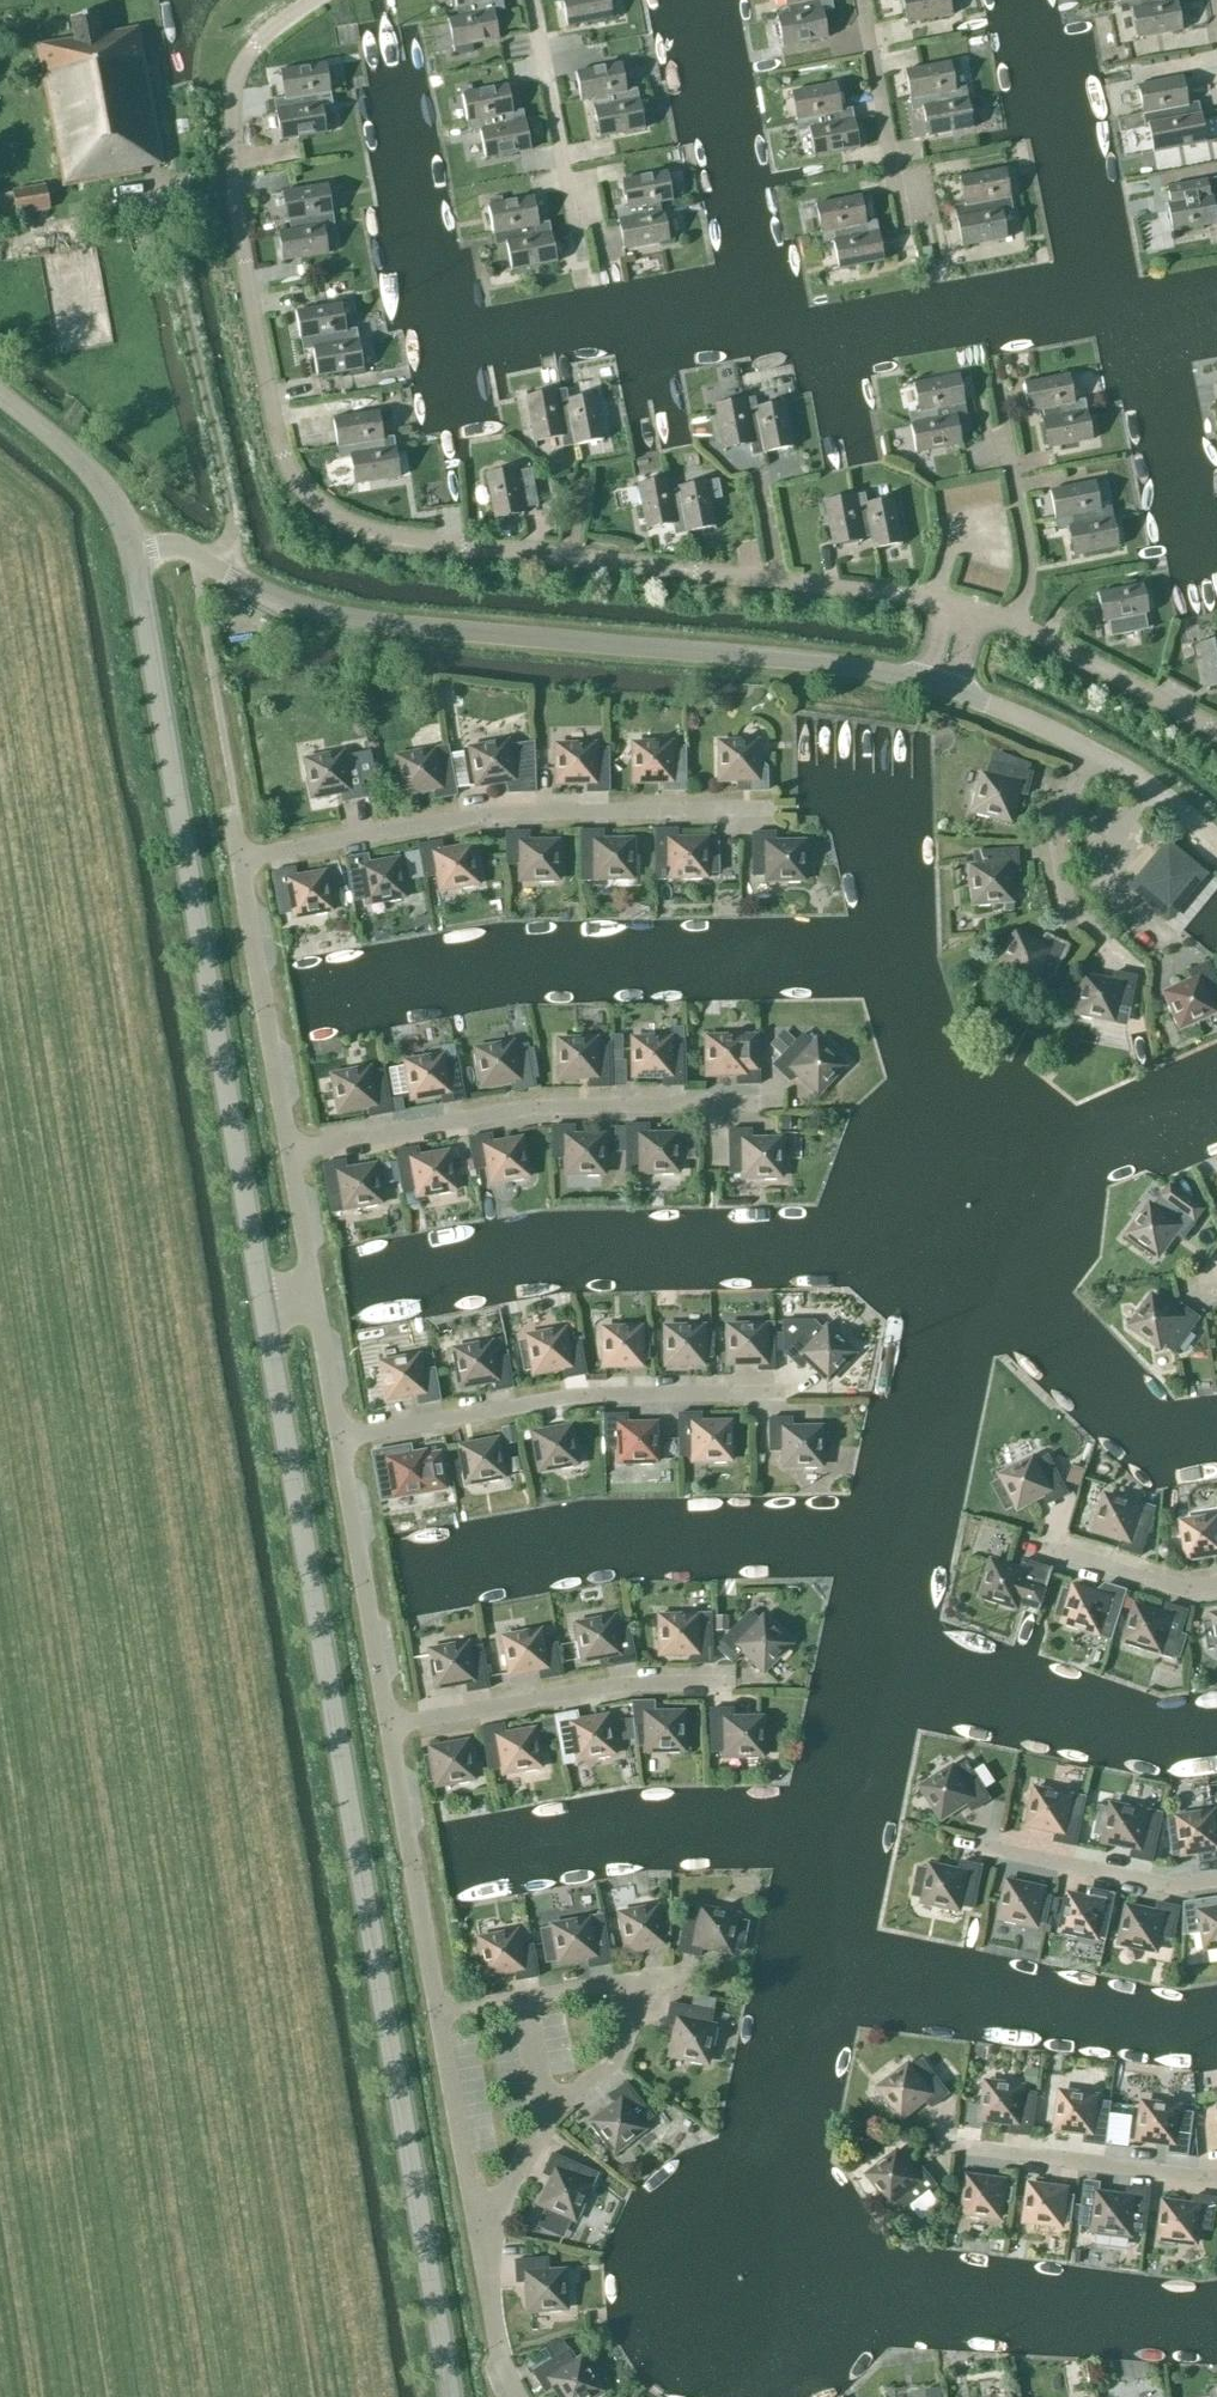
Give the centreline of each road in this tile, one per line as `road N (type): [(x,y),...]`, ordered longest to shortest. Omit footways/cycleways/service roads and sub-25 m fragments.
road 1 (residential): [(960,606),(431,551),(364,534),(318,510),(287,476),(275,433),(232,141),(247,54),(312,0)]
road 2 (unclassified): [(449,2396),(262,1305)]
road 3 (unclassified): [(937,687),(856,671),(377,624),(275,600),(174,547),(132,547)]
road 4 (unclassified): [(262,1305),(132,547)]
road 5 (residential): [(476,2234),(528,2140),(627,2046),(657,1984),(585,1990),(436,2022)]
road 6 (residential): [(240,867),(339,840),(543,810),(741,811)]
road 7 (residential): [(291,1152),(576,1105),(766,1100)]
road 8 (residential): [(343,1445),(496,1411),(668,1390),(781,1394)]
road 9 (residential): [(388,1728),(603,1690),(728,1680)]
road 10 (residential): [(436,2022),(388,1728)]
road 11 (residential): [(291,1152),(240,867)]
road 12 (residential): [(388,1728),(343,1445)]
road 13 (residential): [(951,2143),(1216,2175)]
road 14 (residential): [(1138,974),(1068,902),(1055,841),(1088,747)]
road 15 (residential): [(1015,622),(1030,572),(995,385)]
road 16 (residential): [(984,1846),(1172,1887),(1216,1880)]
road 17 (residential): [(1216,733),(1015,622)]
road 18 (residential): [(476,2234),(436,2022)]
road 19 (unclassified): [(132,547),(90,472),(0,394)]
road 20 (residential): [(901,198),(862,0)]
road 21 (residential): [(571,196),(531,0)]
road 22 (residential): [(1053,1542),(1216,1584)]
road 23 (residential): [(516,2396),(476,2234)]
road 24 (unclassified): [(1088,747),(937,687)]
road 25 (unclassified): [(1216,836),(1088,747)]
road 26 (residential): [(343,1445),(314,1296)]
road 27 (residential): [(314,1296),(291,1152)]

